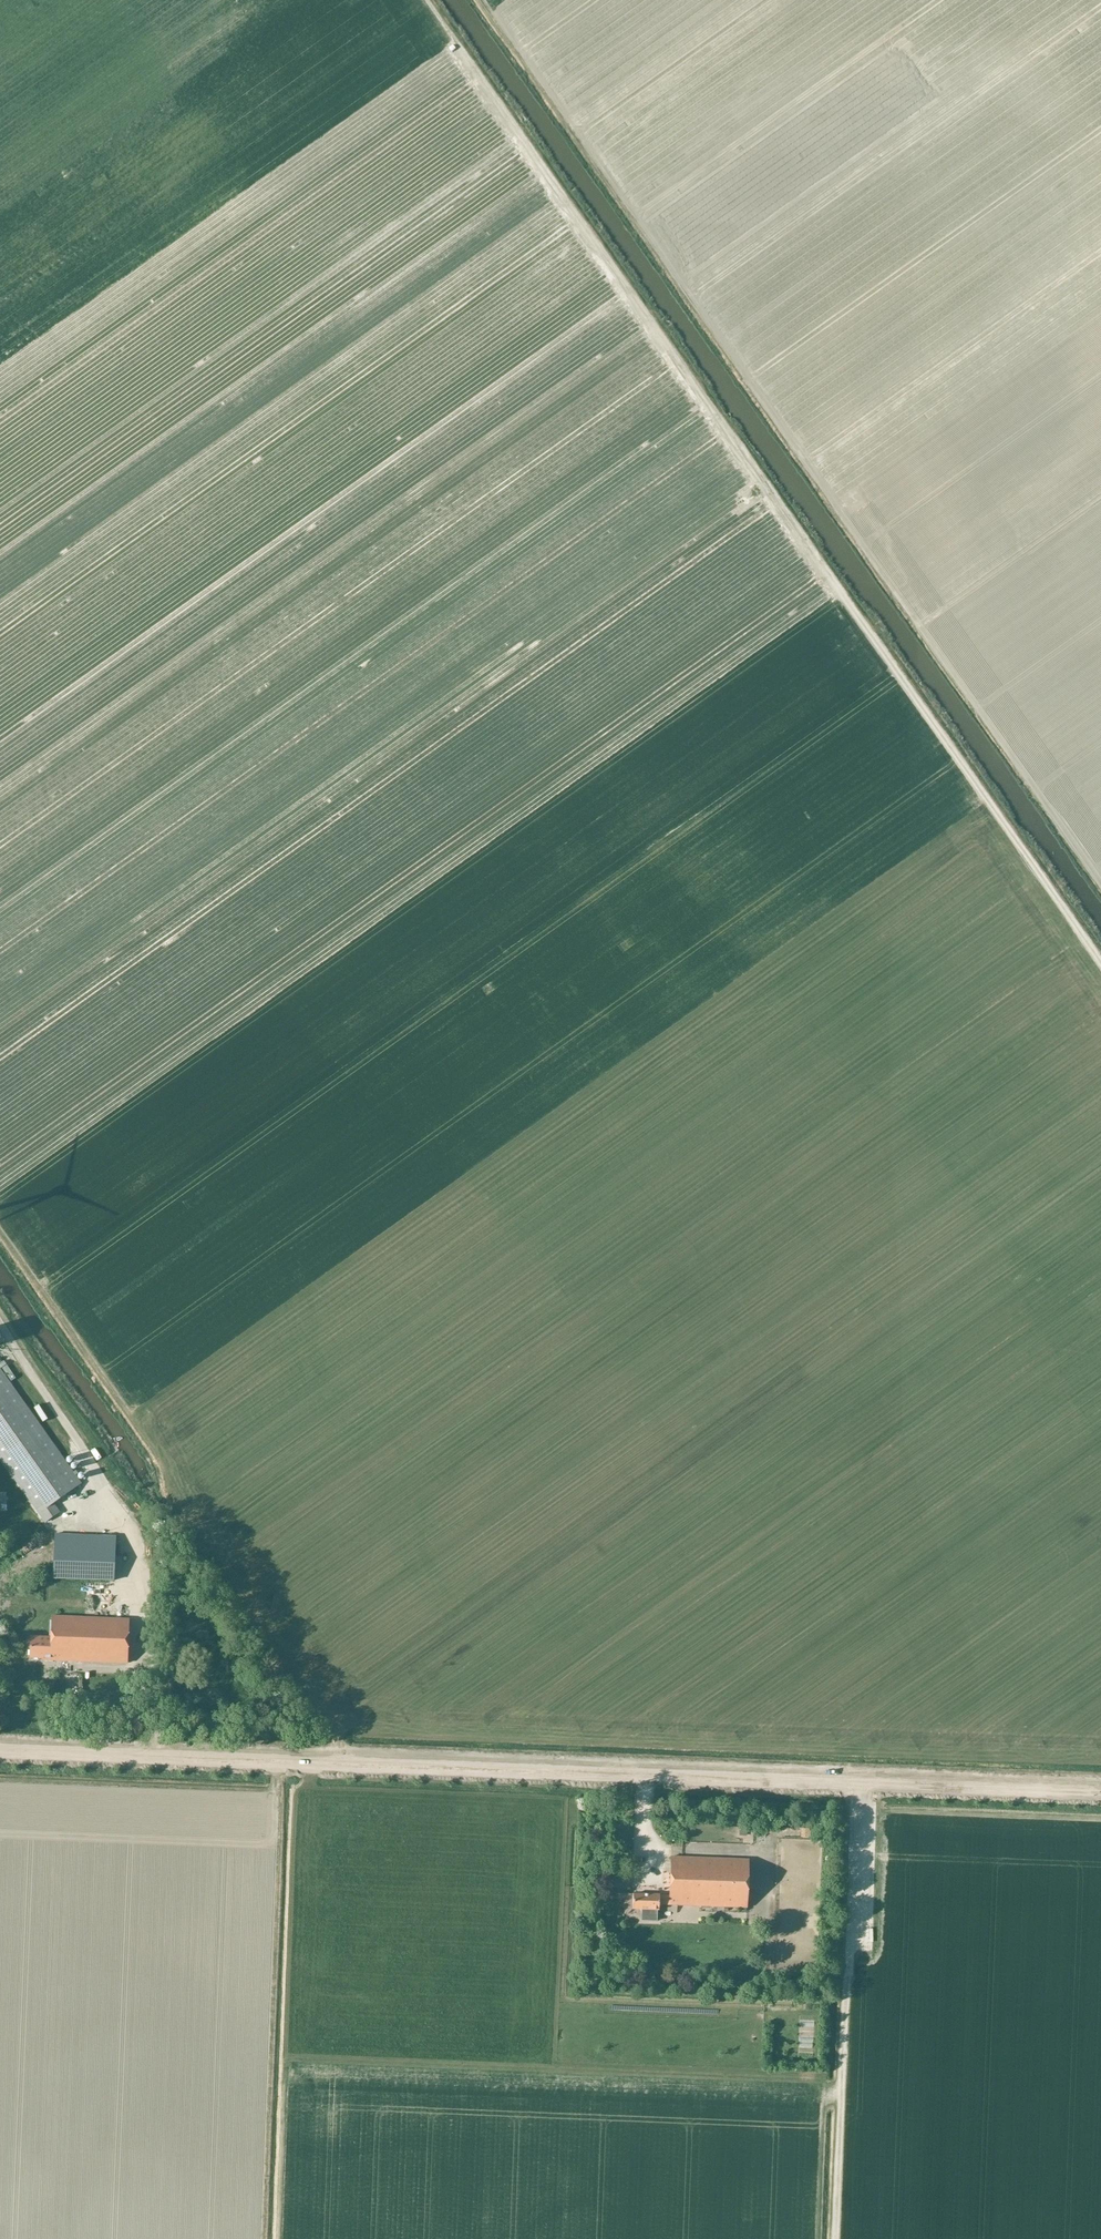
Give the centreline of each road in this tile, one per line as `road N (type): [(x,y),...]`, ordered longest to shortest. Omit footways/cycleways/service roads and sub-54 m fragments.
road 1 (unclassified): [(1100,1794),(0,1753)]

